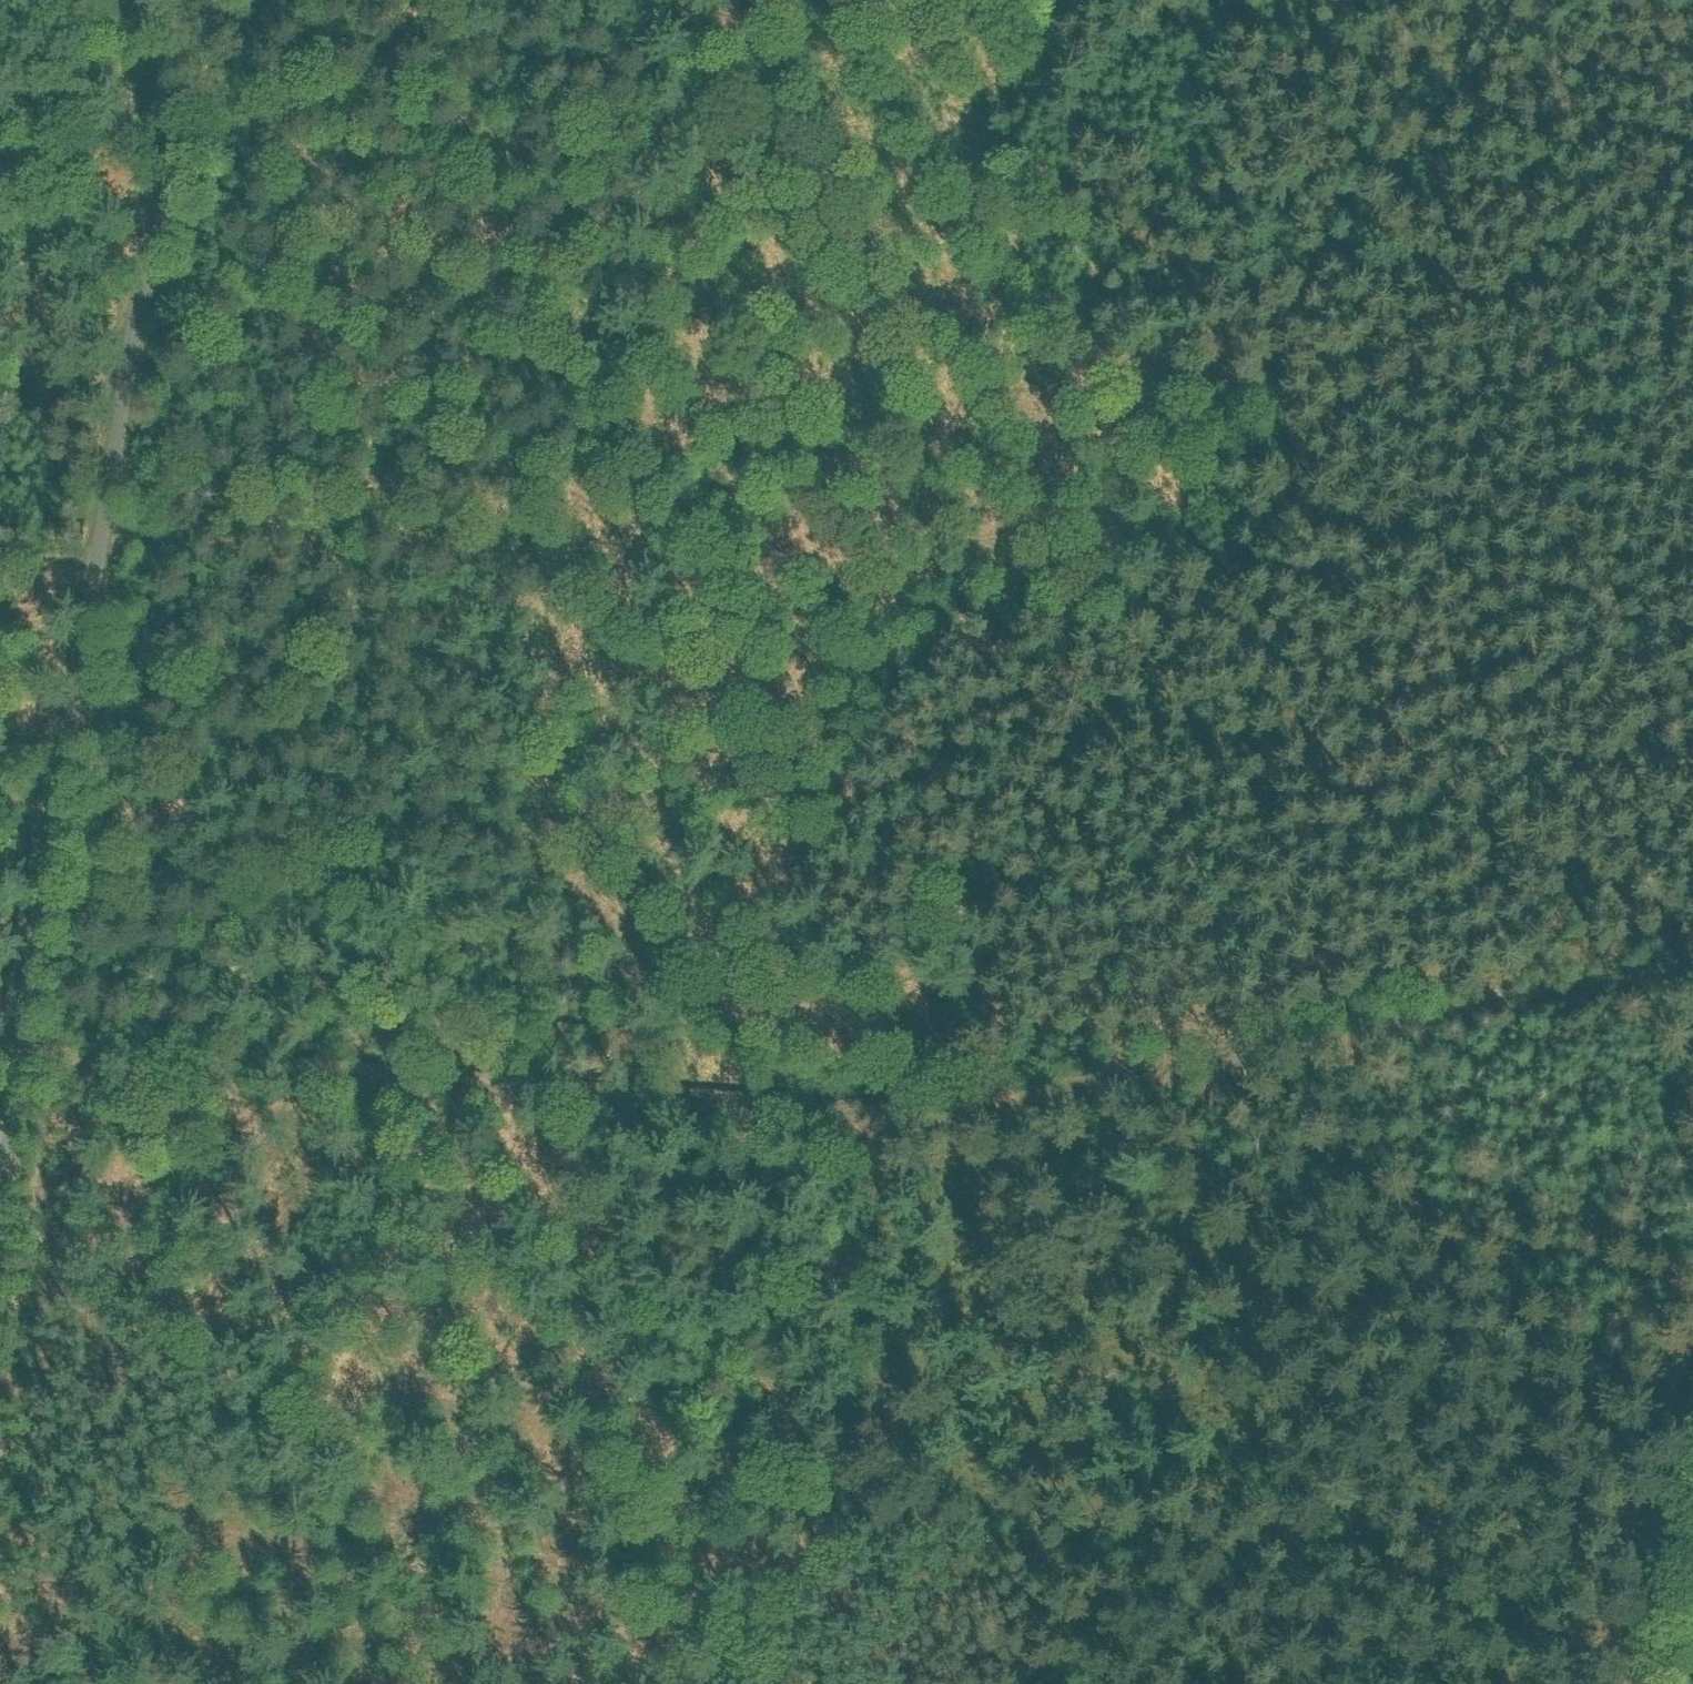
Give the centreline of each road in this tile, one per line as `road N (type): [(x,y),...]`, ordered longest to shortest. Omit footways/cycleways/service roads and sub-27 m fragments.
road 1 (track): [(0,1054),(566,1107),(943,1117),(1692,972)]
road 2 (unclassified): [(0,1201),(189,0)]
road 3 (track): [(108,494),(578,544),(535,923)]
road 4 (track): [(1629,1683),(1692,1449)]
road 5 (track): [(0,176),(160,178)]

